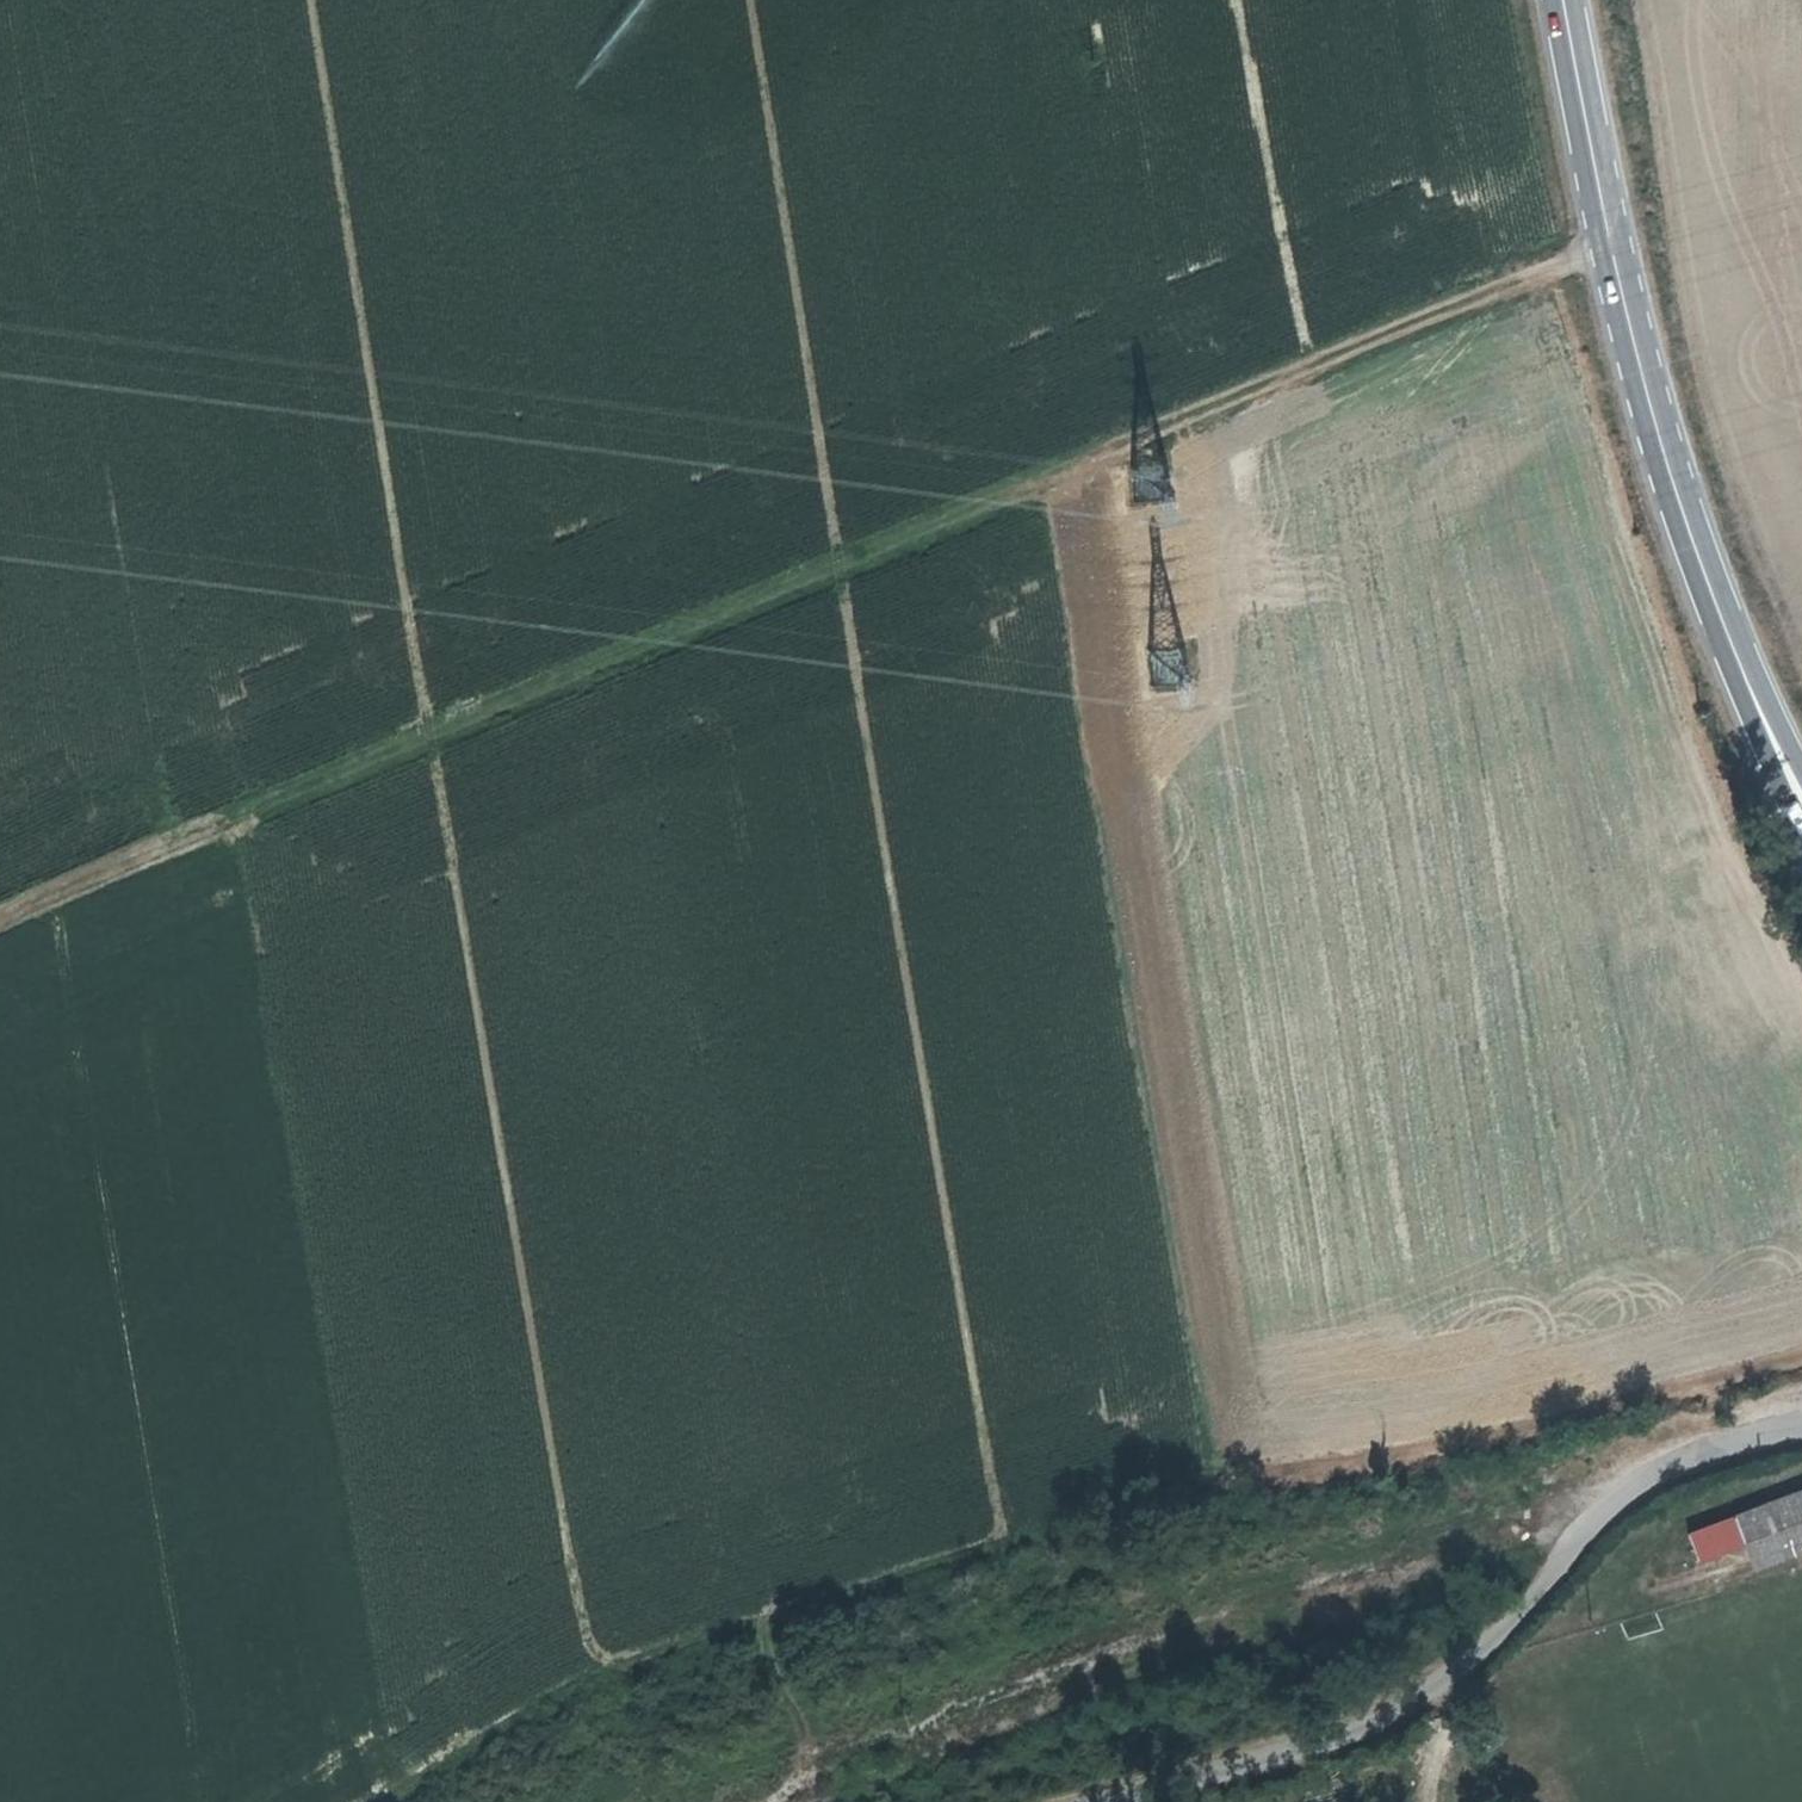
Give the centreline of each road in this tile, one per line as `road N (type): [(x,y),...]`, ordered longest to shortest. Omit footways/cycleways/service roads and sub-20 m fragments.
road 1 (track): [(0,916),(1608,240)]
road 2 (secondary): [(1563,0),(1648,409),(1774,736),(1801,788)]
road 3 (unclassified): [(1134,1801),(1383,1719),(1480,1645),(1576,1539),(1627,1496),(1712,1451),(1801,1427)]

